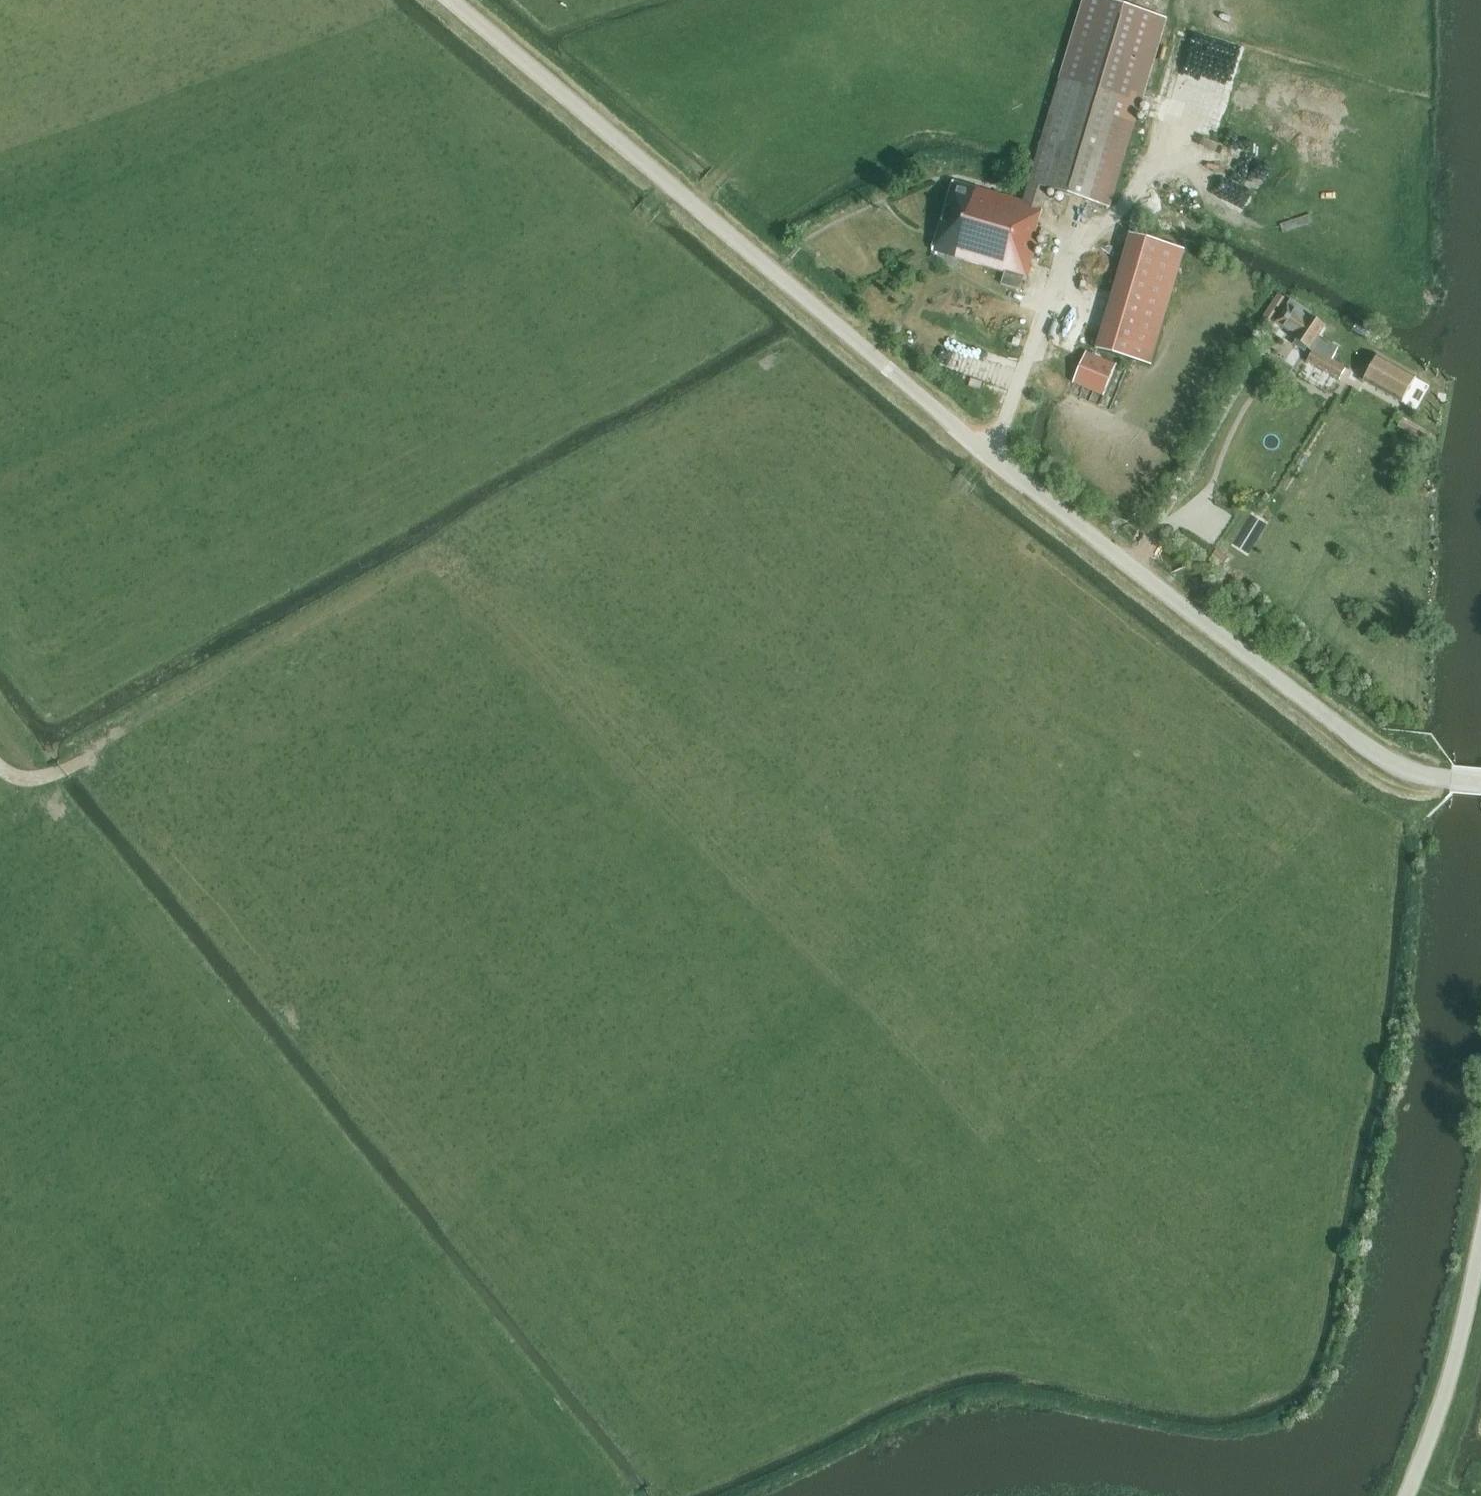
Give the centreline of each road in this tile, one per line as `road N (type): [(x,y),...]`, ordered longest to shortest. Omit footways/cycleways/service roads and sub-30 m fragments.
road 1 (tertiary): [(1480,782),(1419,774),(1341,727),(988,452),(452,0)]
road 2 (tertiary): [(1405,1495),(1450,1377),(1480,1238)]

